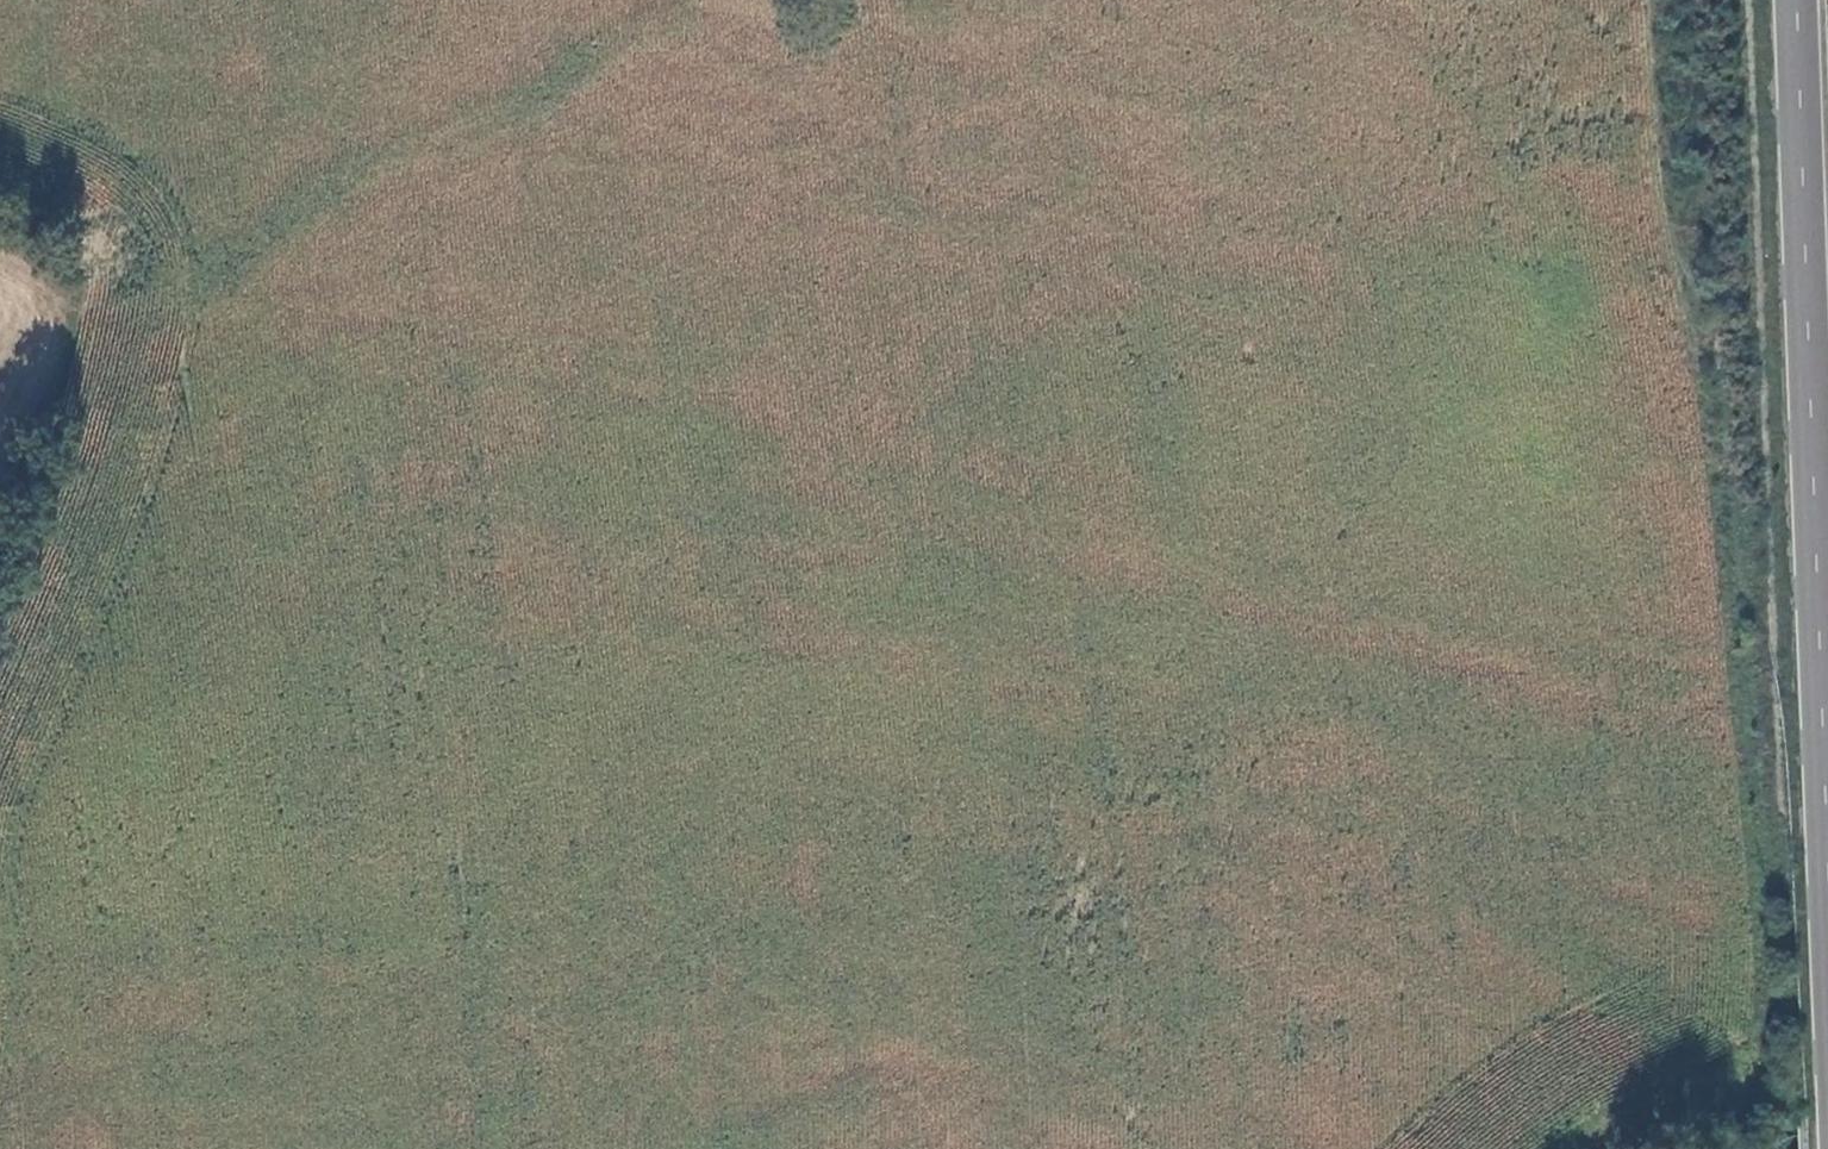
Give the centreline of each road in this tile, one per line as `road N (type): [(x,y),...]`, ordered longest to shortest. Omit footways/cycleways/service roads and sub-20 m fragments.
road 1 (trunk): [(1797,0),(1827,901)]

